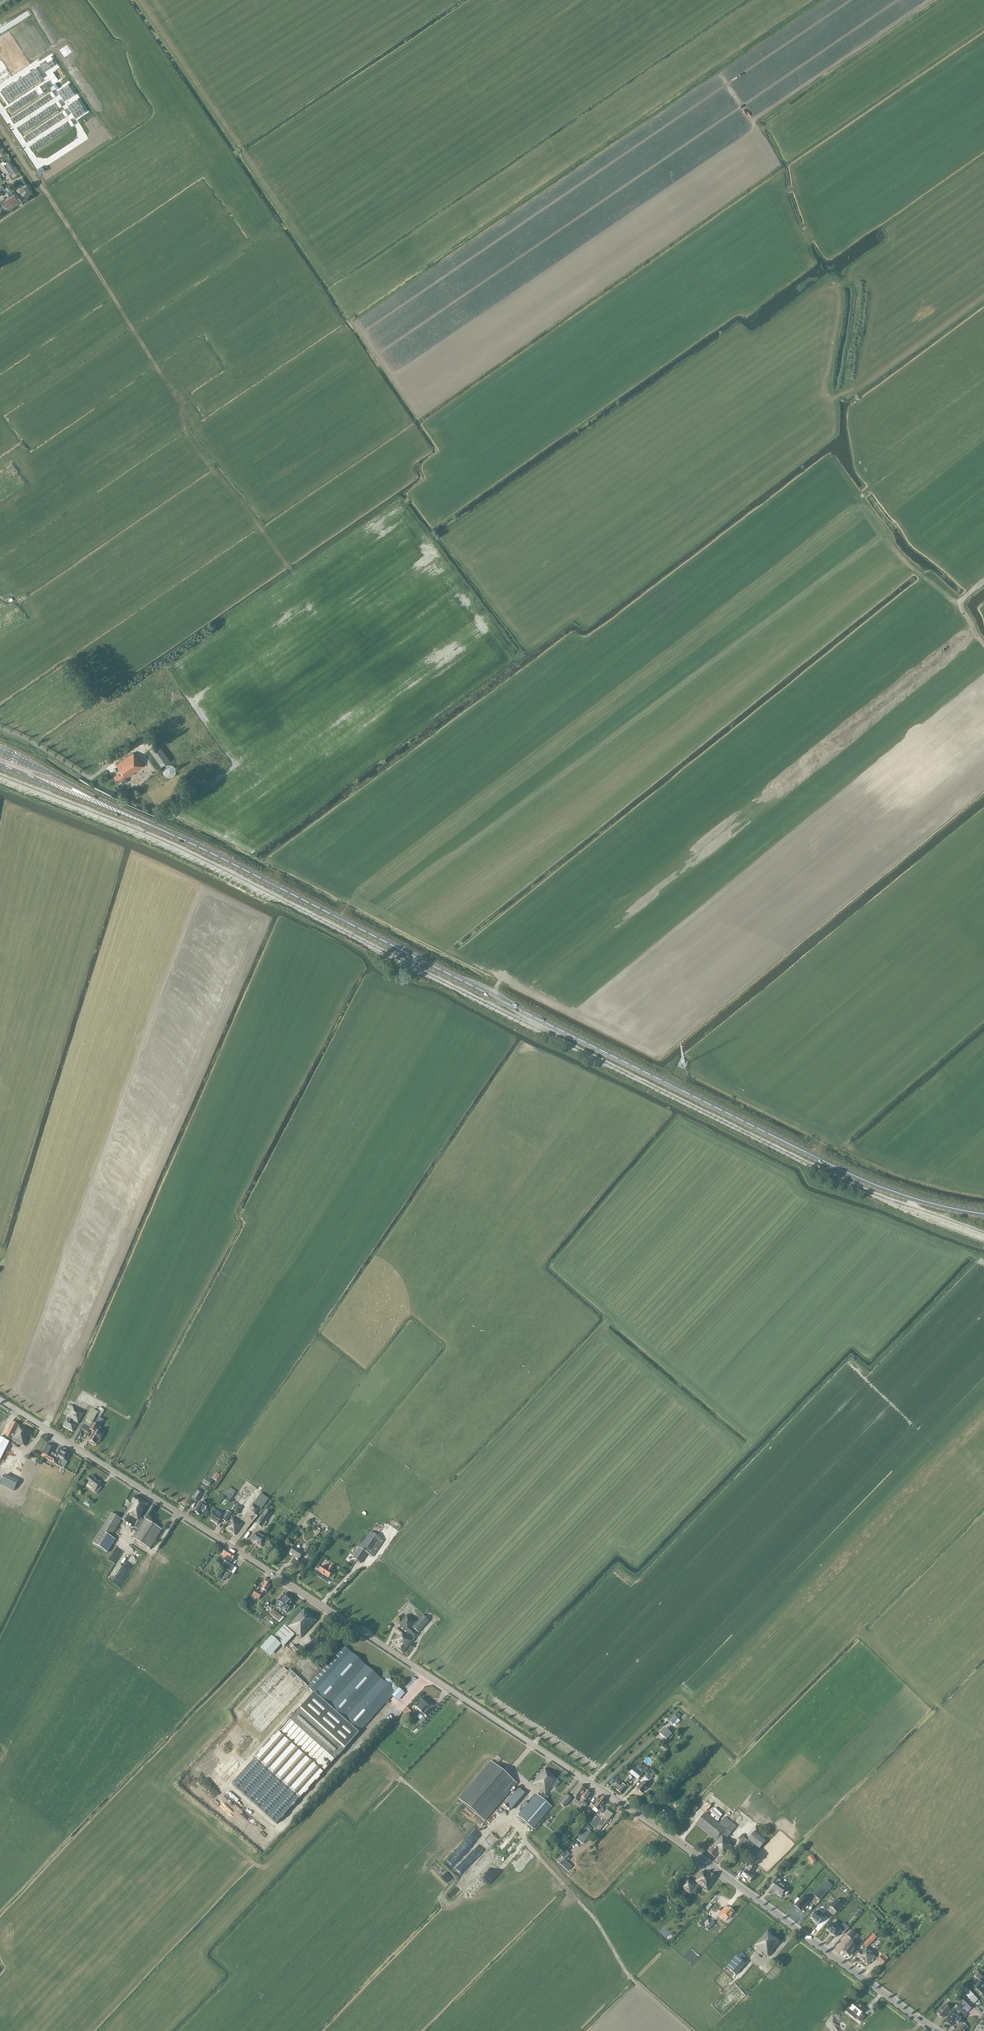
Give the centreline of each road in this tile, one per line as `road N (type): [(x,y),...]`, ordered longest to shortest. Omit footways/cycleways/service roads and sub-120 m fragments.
road 1 (tertiary): [(937,2030),(629,1807),(0,1400)]
road 2 (primary): [(983,1214),(861,1179),(113,810)]
road 3 (track): [(278,554),(205,463),(178,400),(0,130)]
road 4 (track): [(809,228),(794,169),(983,39)]
road 5 (track): [(861,402),(854,390),(983,298)]
road 6 (primary): [(113,810),(0,752)]
road 7 (primary): [(0,767),(113,810)]

